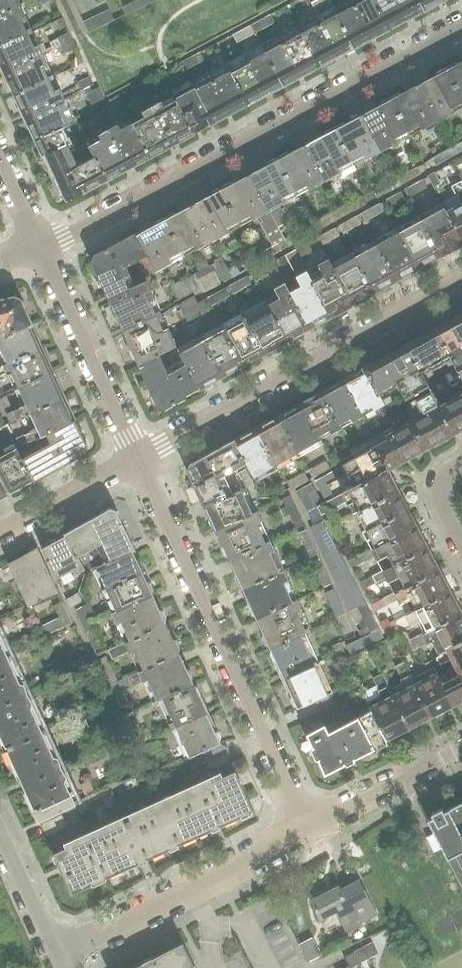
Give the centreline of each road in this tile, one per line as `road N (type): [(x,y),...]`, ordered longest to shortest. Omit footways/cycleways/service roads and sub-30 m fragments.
road 1 (residential): [(461,30),(40,246)]
road 2 (residential): [(141,466),(311,827)]
road 3 (residential): [(412,313),(141,466)]
road 4 (residential): [(54,959),(311,827)]
road 5 (residential): [(40,246),(141,466)]
road 6 (residential): [(311,827),(461,751)]
road 7 (residential): [(0,546),(141,466)]
road 8 (residential): [(54,959),(0,834)]

